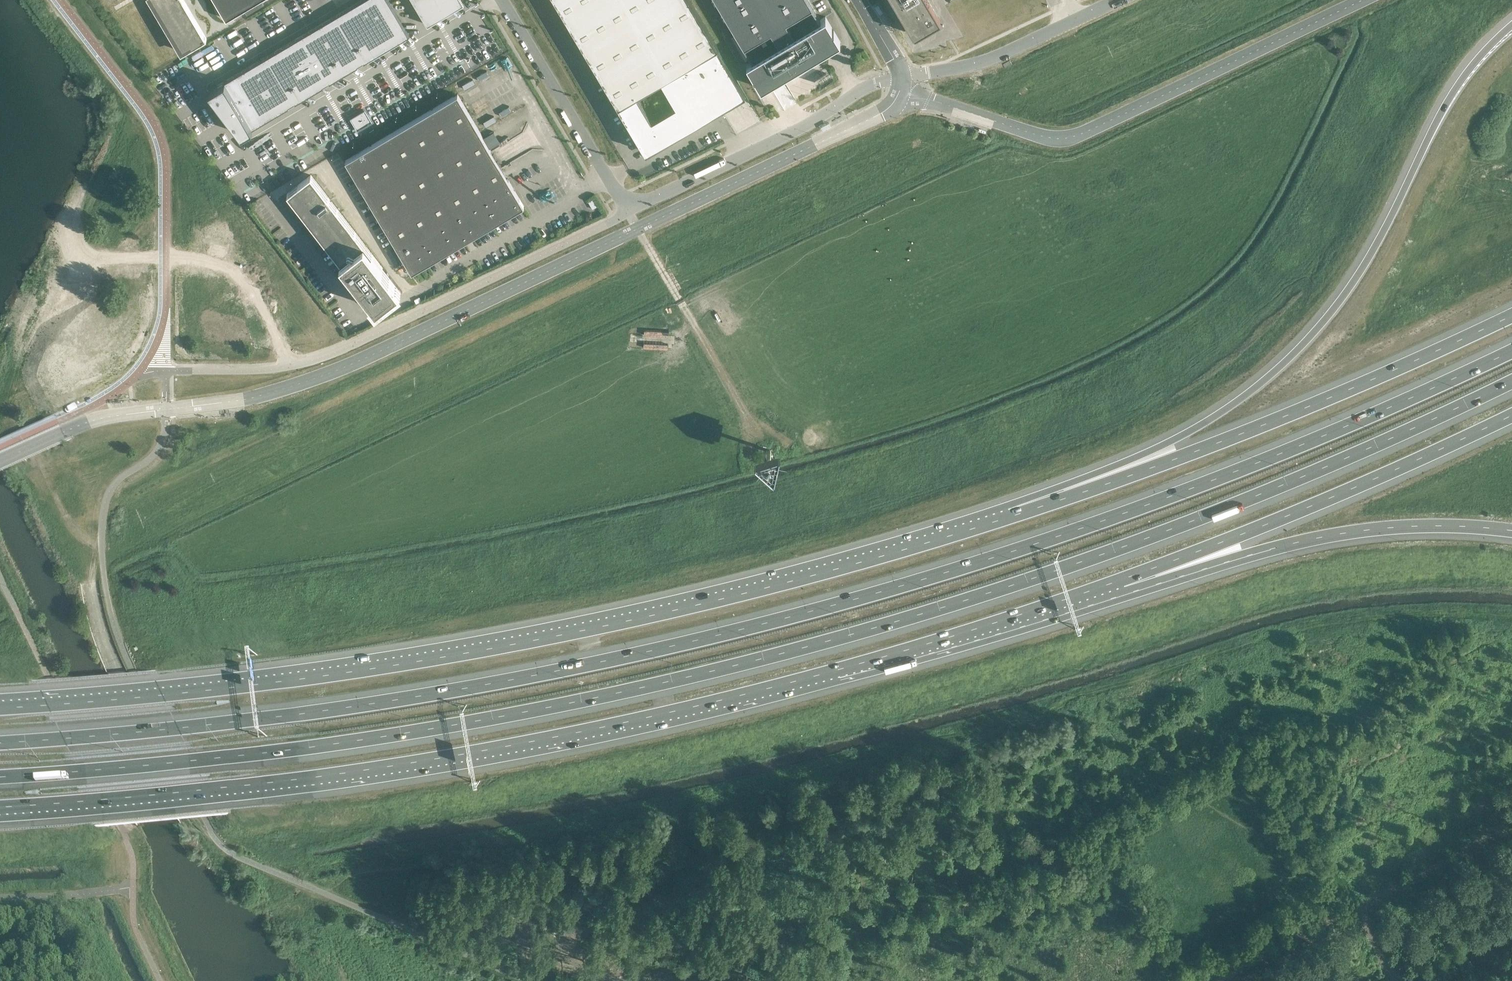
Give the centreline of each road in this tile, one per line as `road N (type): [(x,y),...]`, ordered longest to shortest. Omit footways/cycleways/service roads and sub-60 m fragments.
road 1 (motorway): [(0,776),(194,762),(361,739),(596,696),(834,638),(1190,519),(1511,380)]
road 2 (motorway): [(1511,350),(1188,490),(857,599),(477,686),(178,728),(0,742)]
road 3 (motorway): [(0,807),(368,771),(601,730),(838,671),(1122,582)]
road 4 (motorway): [(1011,516),(587,629),(349,672),(0,708)]
road 5 (unclassified): [(1116,0),(990,59),(873,83),(800,128),(641,202),(618,194),(501,0)]
road 6 (motorway): [(1511,26),(1443,108),(1367,267),(1272,378),(1173,440),(1011,516)]
road 7 (motorway): [(1511,315),(1270,422),(1011,516)]
road 8 (motorway): [(1122,582),(1511,412)]
road 9 (motorway): [(1122,582),(1399,529),(1511,534)]

